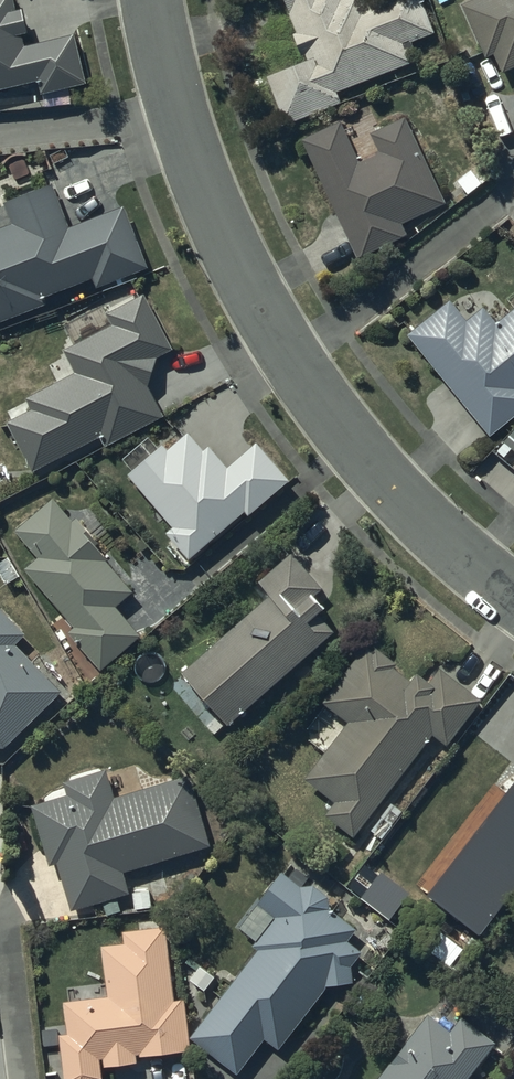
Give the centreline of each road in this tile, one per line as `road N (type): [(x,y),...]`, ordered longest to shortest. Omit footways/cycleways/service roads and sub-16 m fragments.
road 1 (residential): [(149,0),(190,153),(244,275),(307,385),(379,476),(513,598)]

